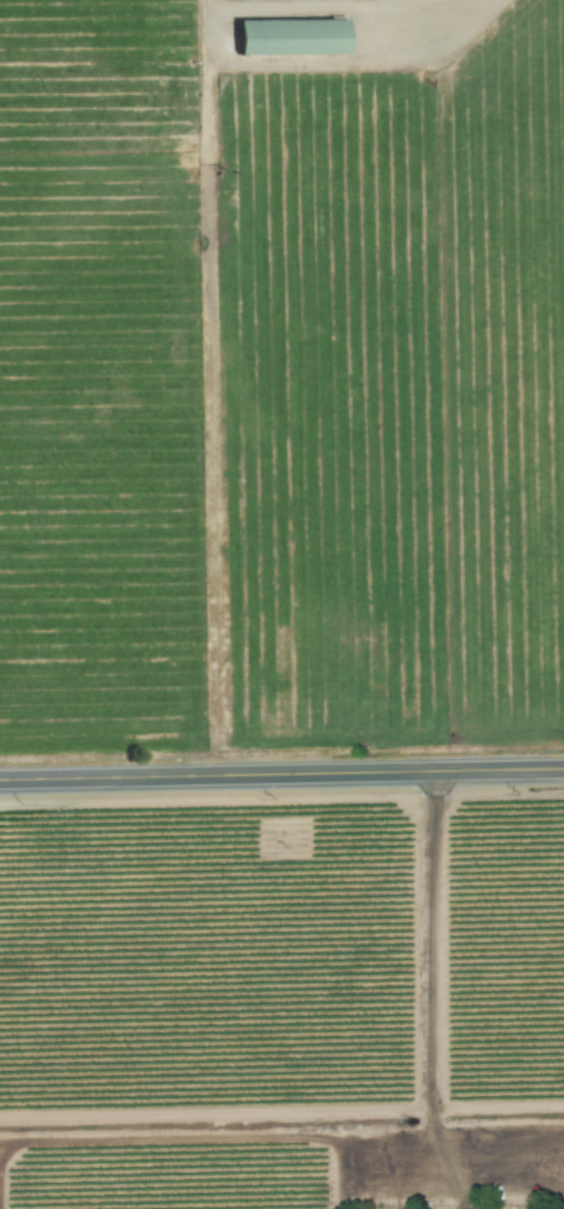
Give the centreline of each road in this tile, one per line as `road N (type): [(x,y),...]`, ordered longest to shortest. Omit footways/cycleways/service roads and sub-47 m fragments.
road 1 (residential): [(0,781),(563,770)]
road 2 (track): [(0,1140),(563,1130)]

